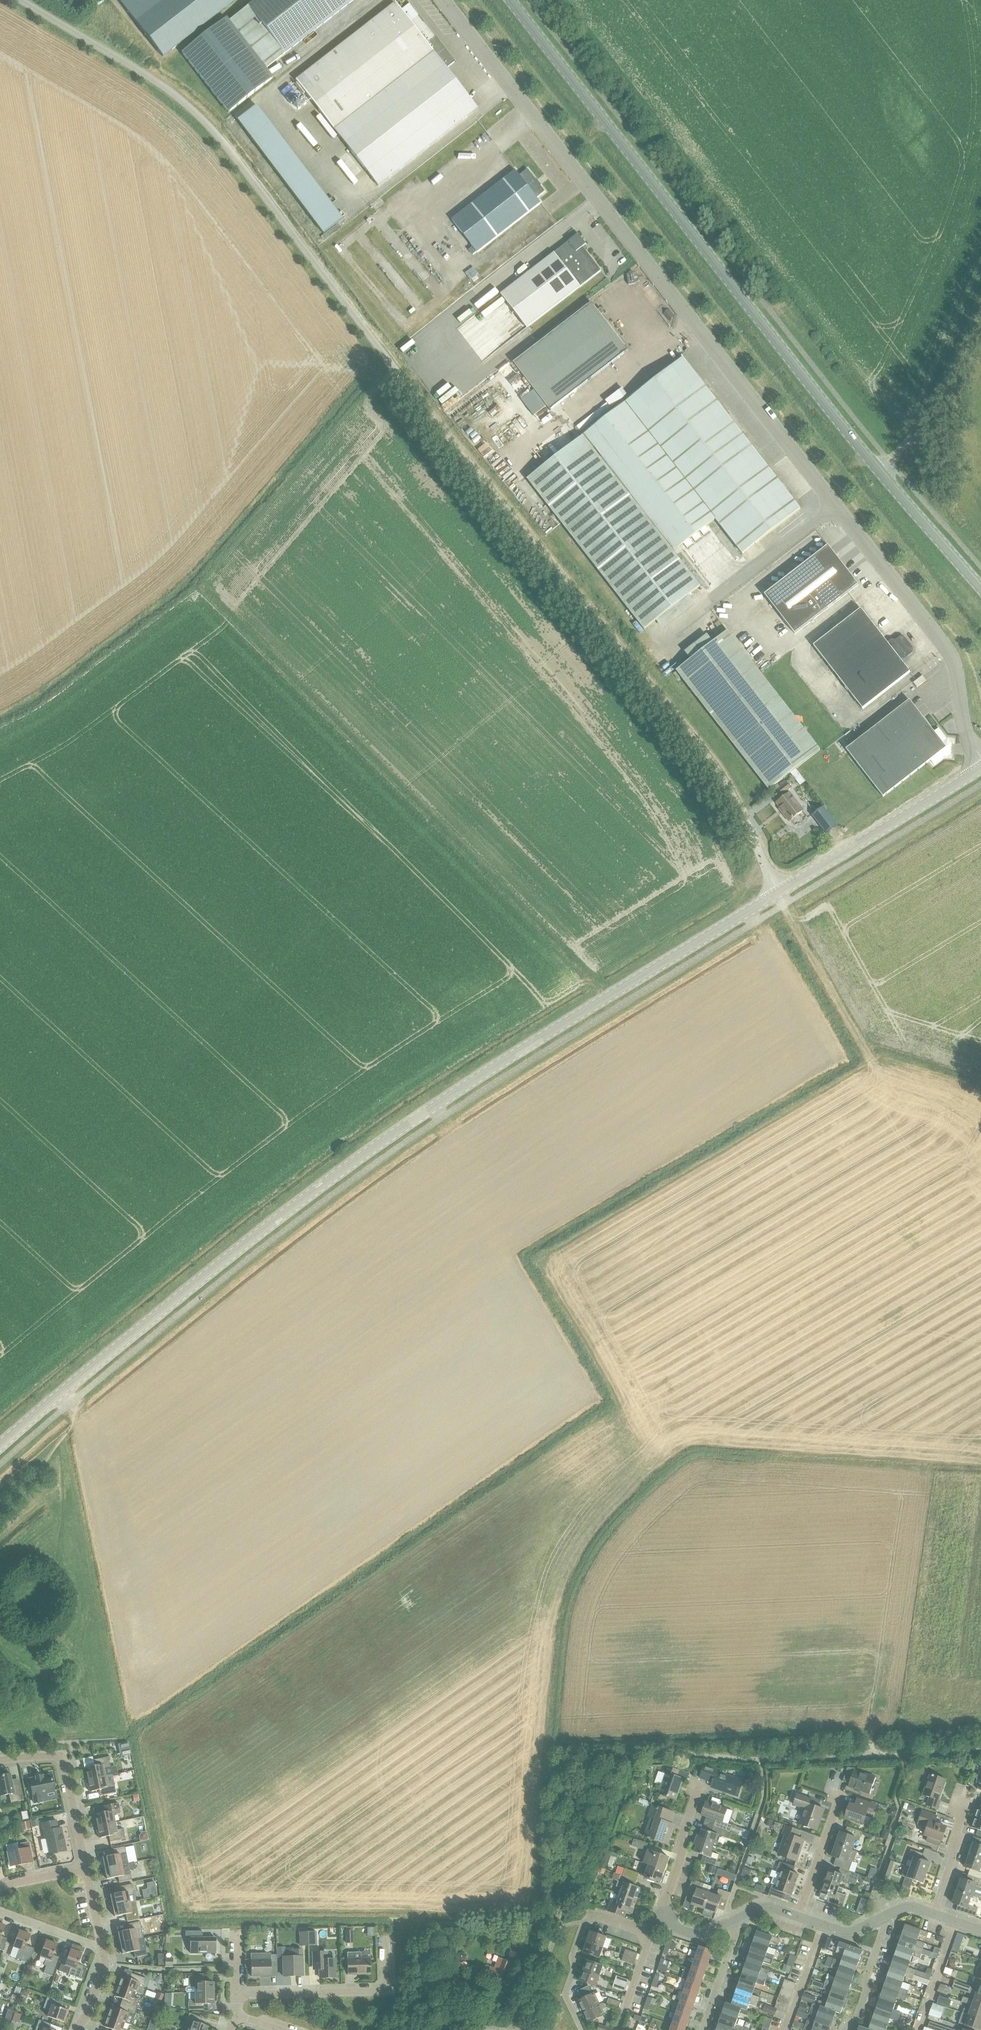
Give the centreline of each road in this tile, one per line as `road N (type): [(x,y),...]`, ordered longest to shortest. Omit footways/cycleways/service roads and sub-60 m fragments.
road 1 (unclassified): [(777,893),(722,776),(442,432),(222,141),(165,87),(20,0)]
road 2 (tertiary): [(0,1447),(338,1173),(777,893)]
road 3 (unclassified): [(835,509),(445,0)]
road 4 (secondary): [(880,472),(511,0)]
road 5 (unclassified): [(980,758),(947,652),(835,509)]
road 6 (tertiary): [(777,893),(980,766)]
road 7 (residential): [(238,1995),(387,1991),(386,1938)]
road 8 (unclassified): [(880,472),(941,404),(980,326)]
road 9 (track): [(784,907),(868,1063)]
road 10 (residential): [(0,1764),(56,1758),(85,1869)]
road 11 (secondary): [(980,587),(880,472)]
road 12 (residential): [(660,1922),(696,1787)]
road 13 (residential): [(799,1917),(838,1791)]
road 14 (residential): [(934,1913),(954,1858),(962,1786)]
road 15 (unclassified): [(738,587),(835,509)]
road 16 (residential): [(844,2029),(856,2014),(884,1916)]

